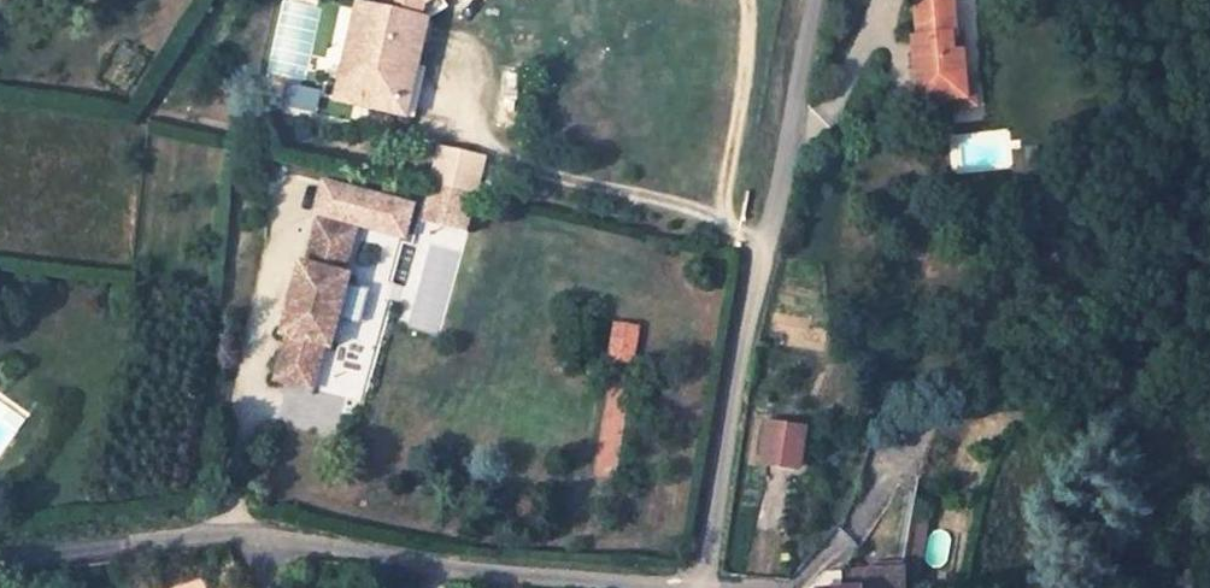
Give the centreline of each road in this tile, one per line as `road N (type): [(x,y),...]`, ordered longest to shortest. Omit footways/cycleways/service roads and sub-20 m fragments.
road 1 (residential): [(641,587),(233,535),(0,559)]
road 2 (residential): [(804,0),(702,580)]

